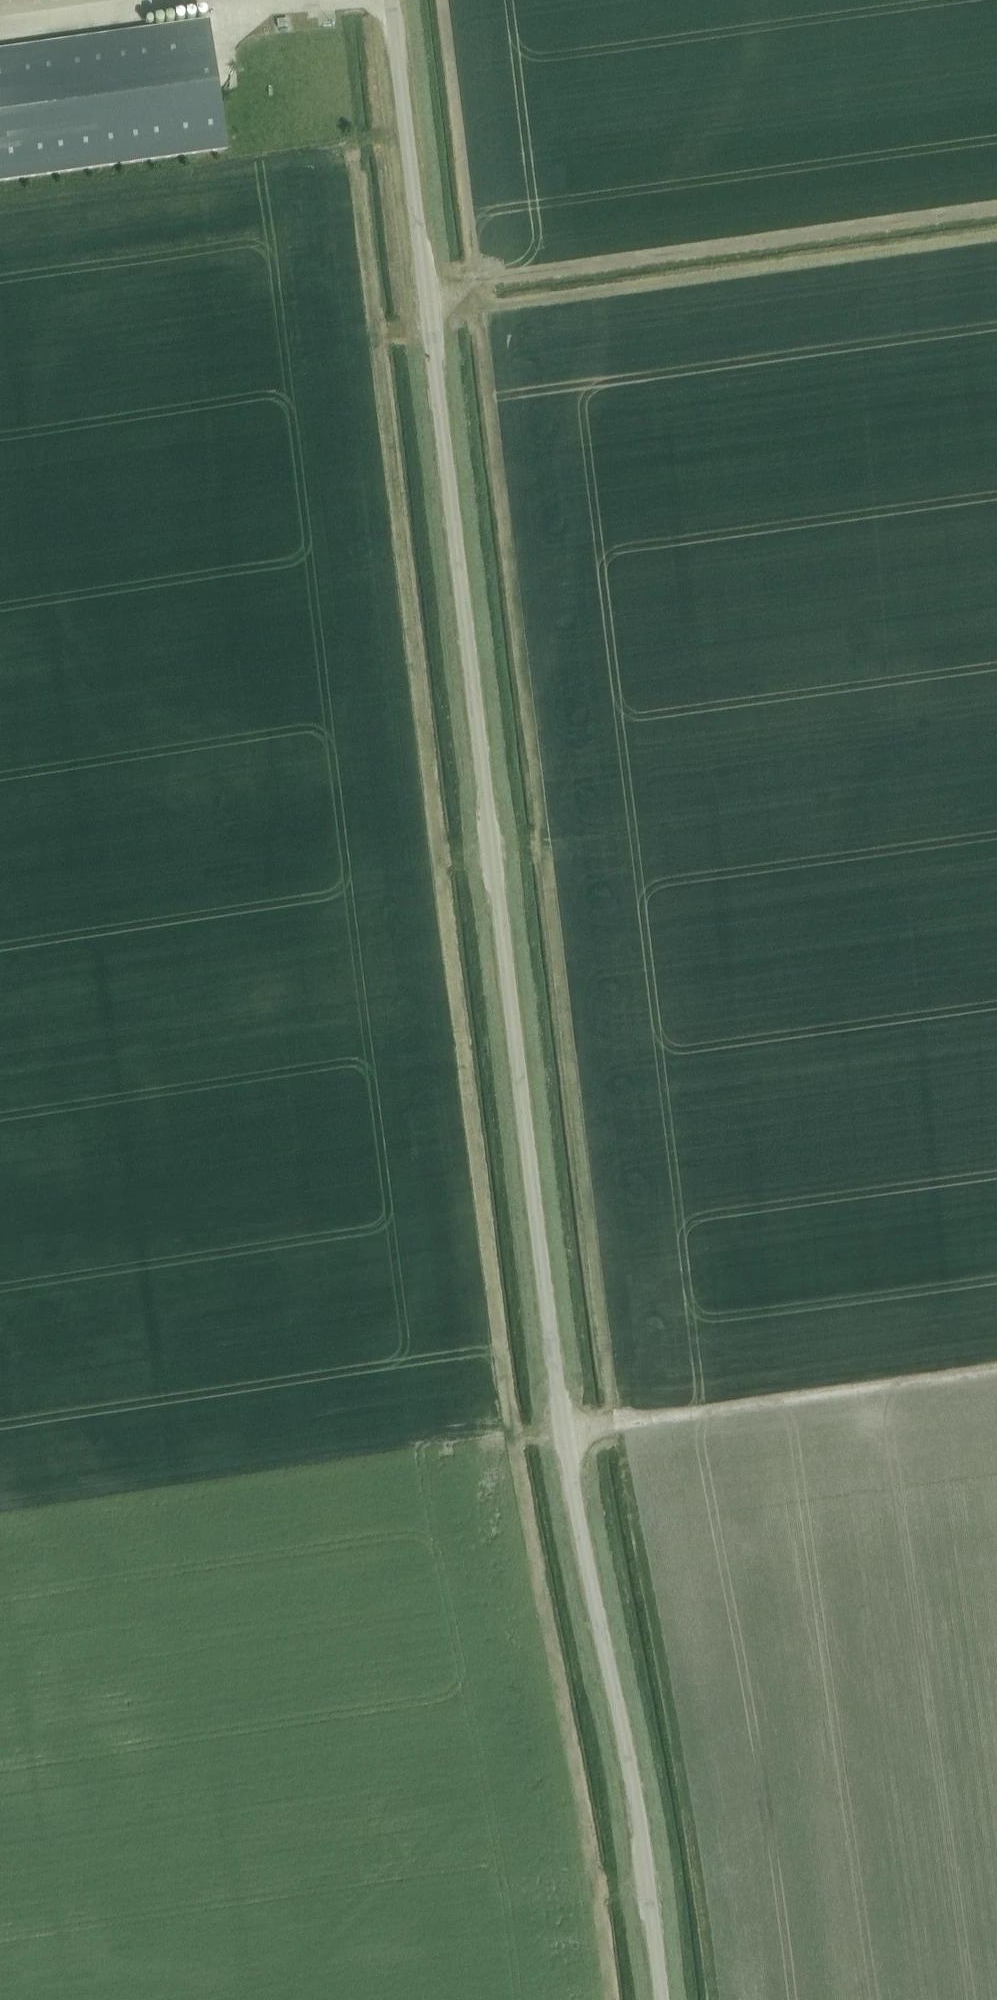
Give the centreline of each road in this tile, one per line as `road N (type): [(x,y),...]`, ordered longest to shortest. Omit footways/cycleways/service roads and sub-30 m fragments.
road 1 (unclassified): [(658,1999),(644,1878),(561,1432),(387,0)]

